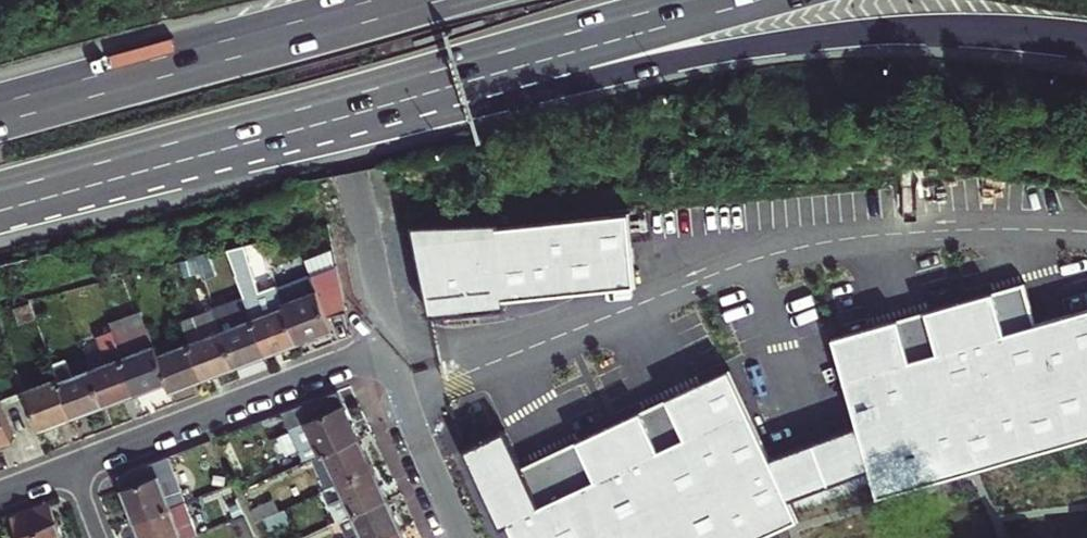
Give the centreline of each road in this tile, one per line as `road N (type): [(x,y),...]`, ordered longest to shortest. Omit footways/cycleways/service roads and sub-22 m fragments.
road 1 (motorway): [(0,212),(719,47),(918,28),(1086,39)]
road 2 (motorway): [(0,199),(718,0)]
road 3 (motorway): [(404,0),(0,111)]
road 4 (residential): [(66,471),(390,347)]
road 5 (residential): [(390,347),(411,425),(461,537)]
road 6 (residential): [(353,184),(390,347)]

